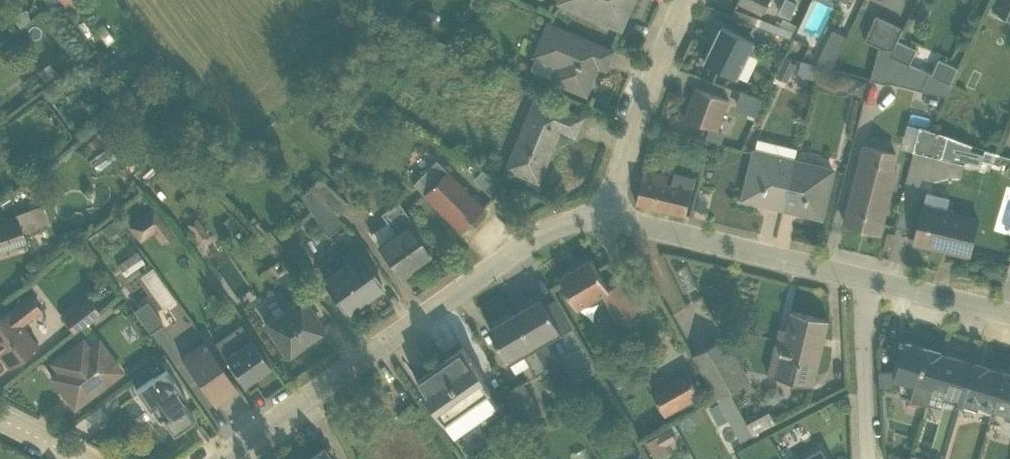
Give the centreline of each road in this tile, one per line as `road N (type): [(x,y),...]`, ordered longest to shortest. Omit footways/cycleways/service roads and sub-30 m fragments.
road 1 (residential): [(605,205),(355,360),(223,458)]
road 2 (residential): [(868,271),(605,205)]
road 3 (residential): [(605,205),(691,0)]
road 4 (residential): [(868,271),(873,458)]
road 5 (residential): [(1009,312),(868,271)]

